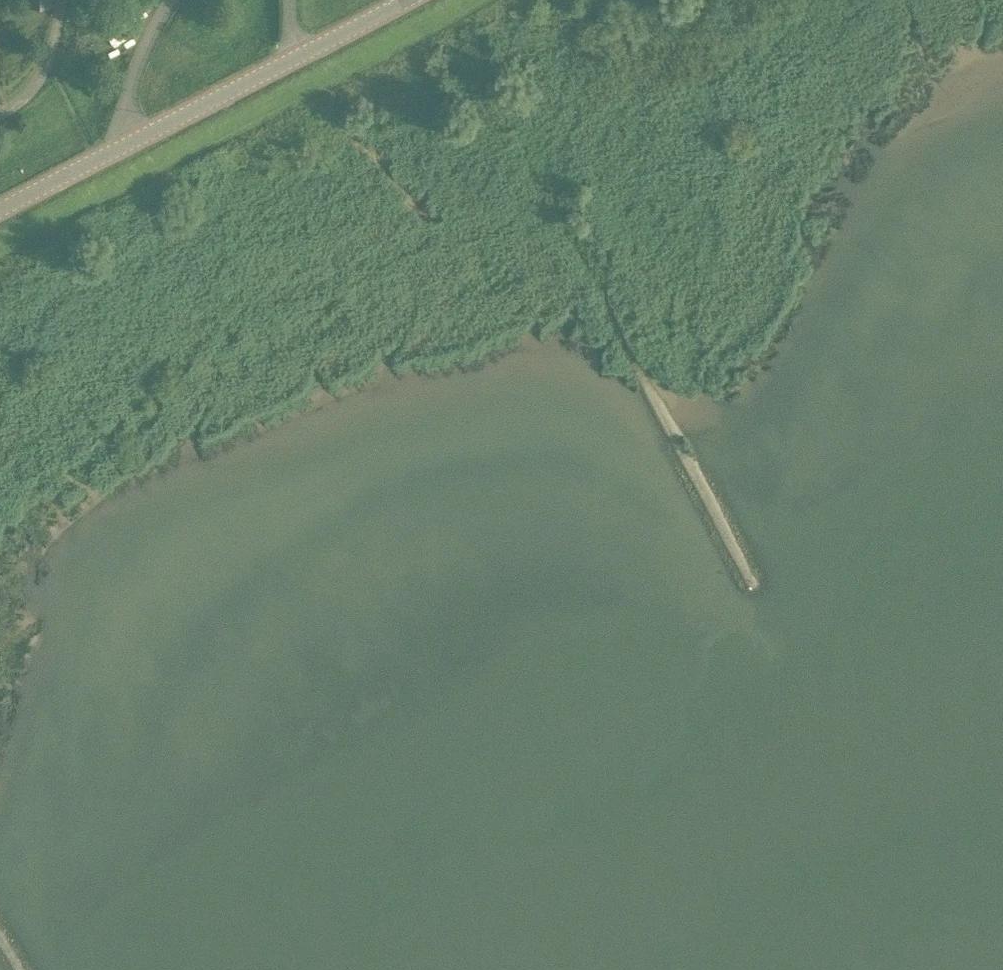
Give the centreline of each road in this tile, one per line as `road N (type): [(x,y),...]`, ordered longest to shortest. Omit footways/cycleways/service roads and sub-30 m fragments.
road 1 (tertiary): [(0,210),(404,0)]

